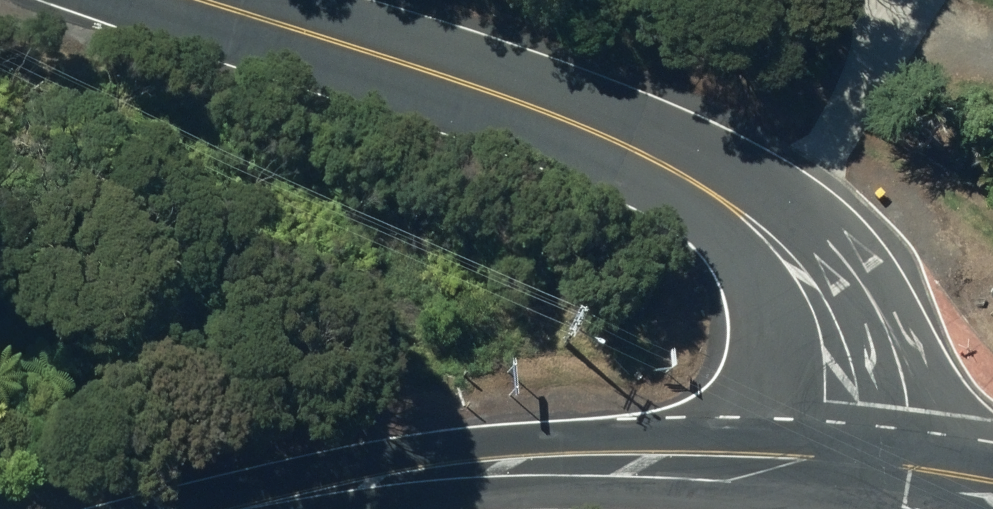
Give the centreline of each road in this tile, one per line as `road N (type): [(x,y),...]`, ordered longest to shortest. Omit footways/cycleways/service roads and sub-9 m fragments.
road 1 (secondary): [(203,0),(463,82),(596,132),(718,194),(812,289),(838,378),(839,477)]
road 2 (tertiary): [(839,477),(539,465),(370,483),(233,508)]
road 3 (secondary): [(992,504),(839,477)]

